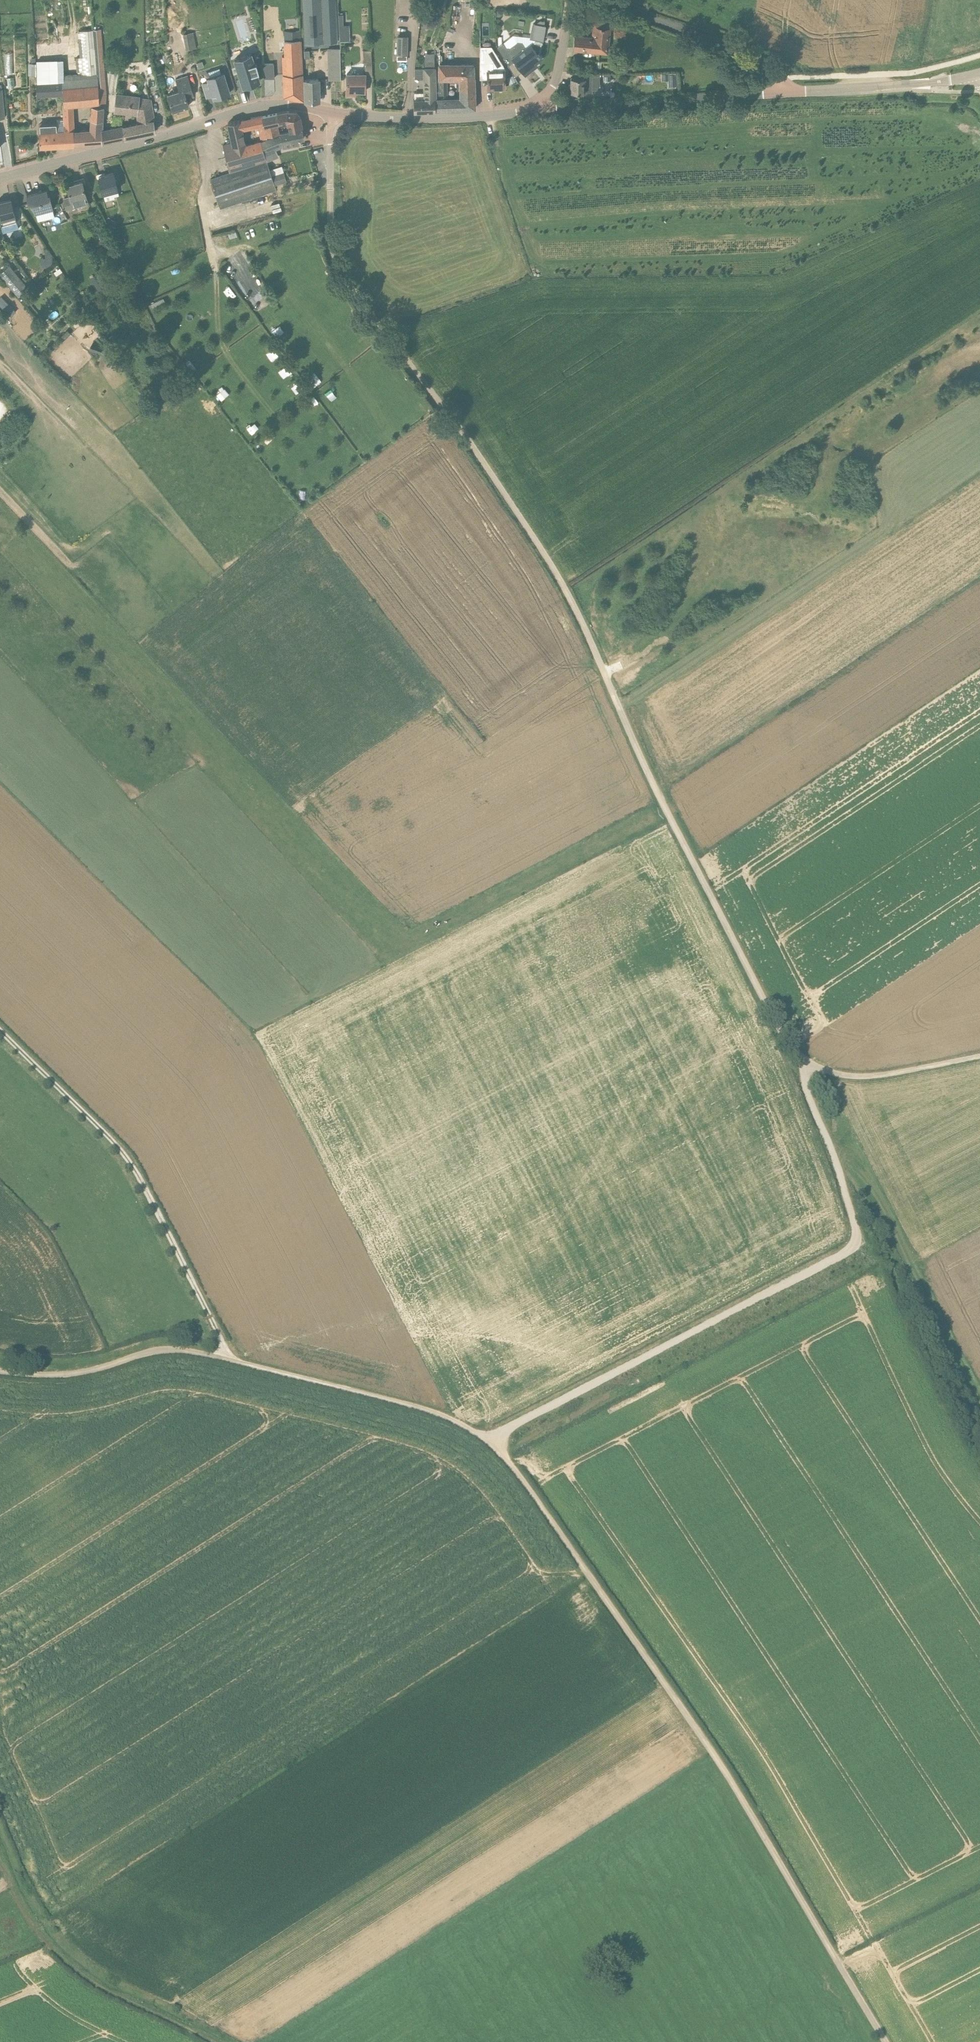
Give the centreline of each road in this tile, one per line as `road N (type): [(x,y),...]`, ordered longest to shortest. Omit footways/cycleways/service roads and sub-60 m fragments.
road 1 (unclassified): [(979,1056),(856,1076),(814,1065),(787,1039),(660,797),(557,575),(339,269),(331,234),(334,113)]
road 2 (unclassified): [(885,2041),(711,1752),(524,1483),(484,1441),(414,1407),(182,1350),(70,1374),(0,1371)]
road 3 (track): [(484,1441),(847,1250),(857,1233),(830,1142)]
road 4 (tertiary): [(0,178),(259,106),(334,113)]
road 5 (track): [(0,1866),(26,1917),(65,1964),(103,1992),(212,2041)]
road 6 (tertiary): [(533,110),(786,92)]
road 7 (unclassified): [(786,92),(764,62),(612,0)]
road 8 (tertiary): [(334,113),(452,119),(533,110)]
road 9 (tertiary): [(786,92),(979,74)]
road 10 (residential): [(533,110),(558,76),(571,0)]

